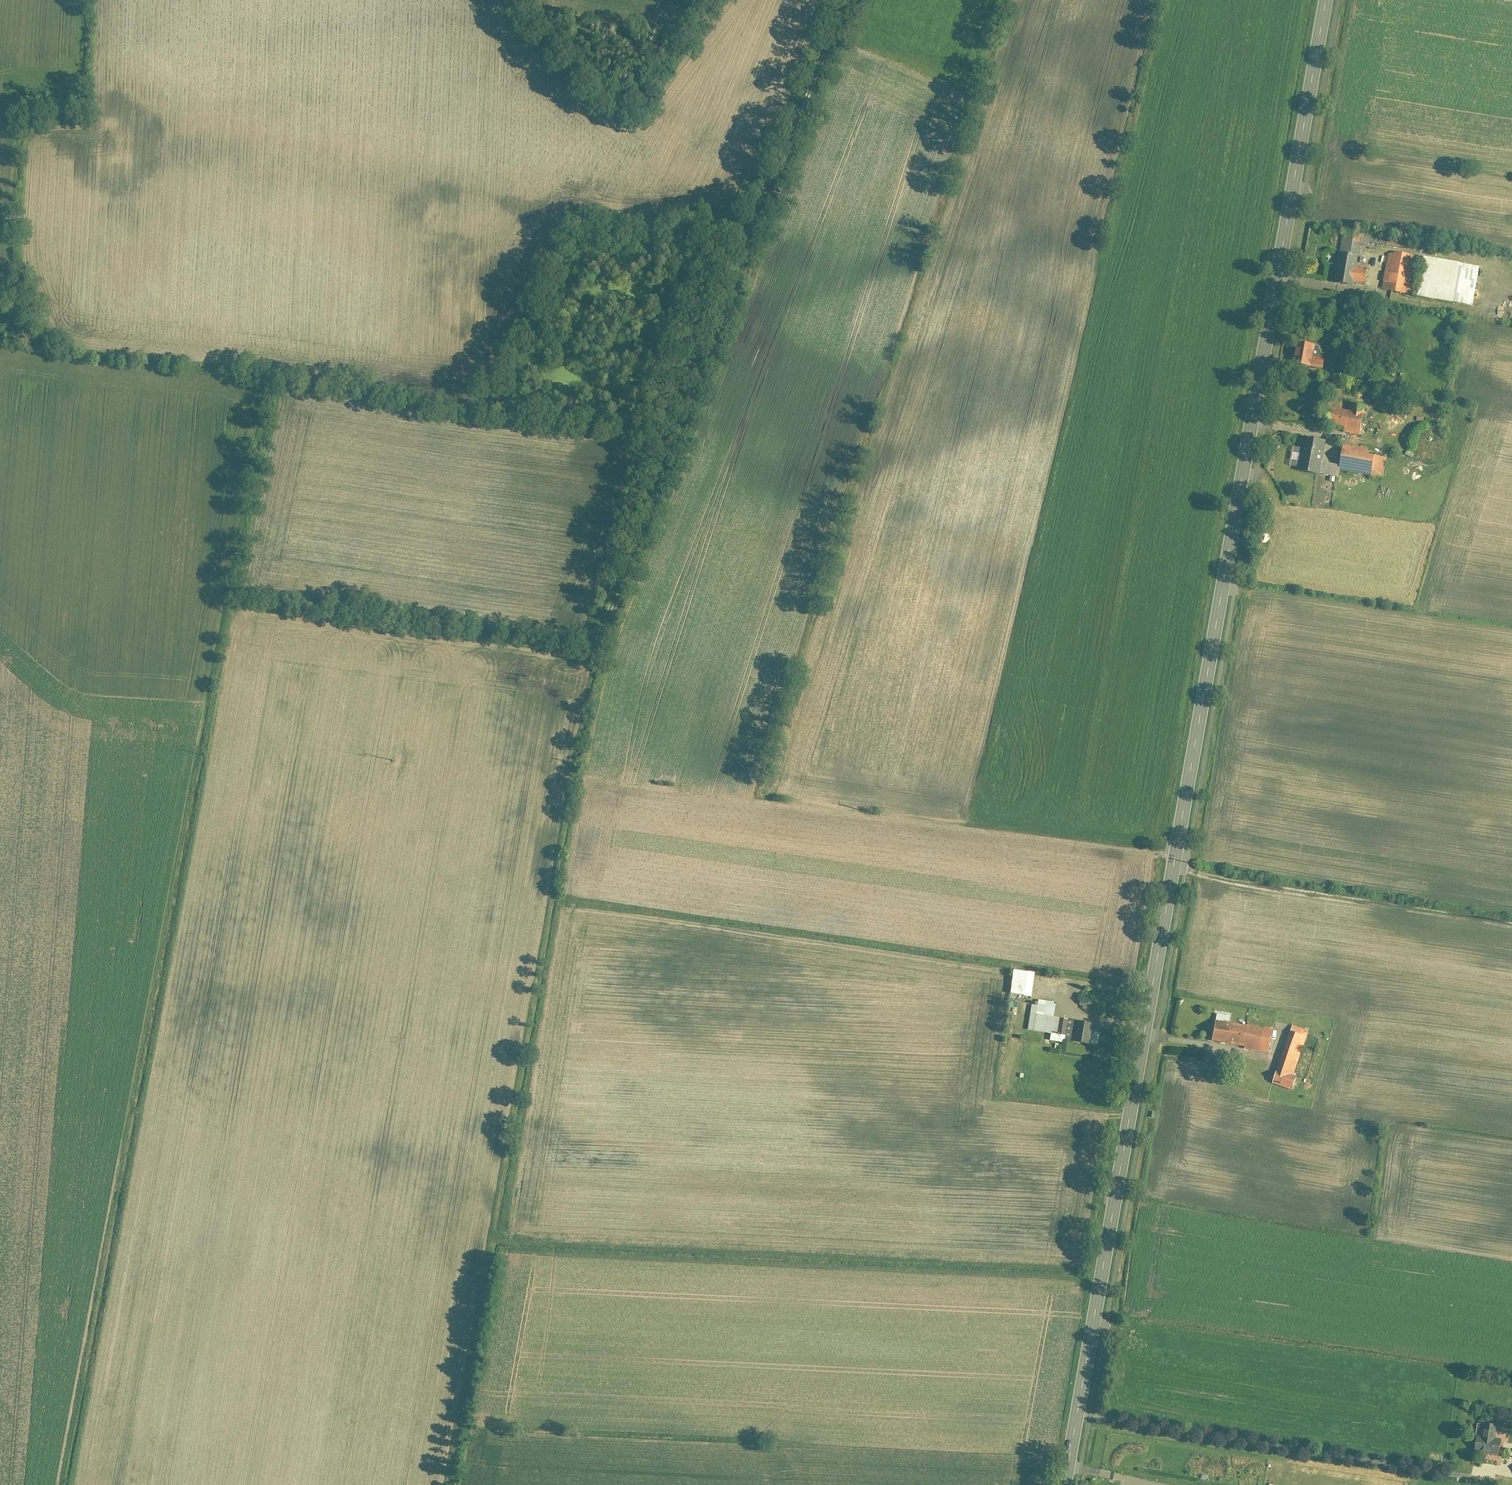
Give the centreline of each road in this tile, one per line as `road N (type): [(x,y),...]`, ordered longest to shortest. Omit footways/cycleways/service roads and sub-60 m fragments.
road 1 (primary): [(1064,1484),(1325,0)]
road 2 (track): [(759,219),(593,658)]
road 3 (track): [(847,0),(759,219),(691,225),(651,218)]

